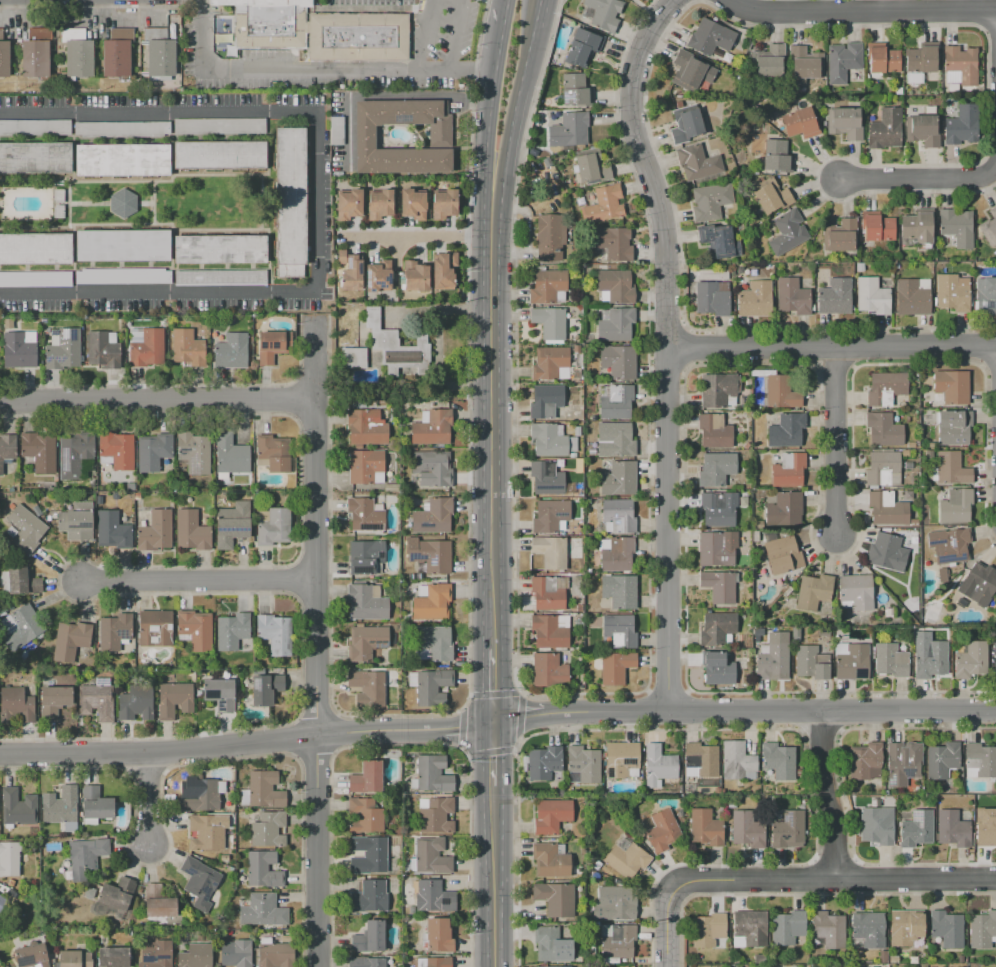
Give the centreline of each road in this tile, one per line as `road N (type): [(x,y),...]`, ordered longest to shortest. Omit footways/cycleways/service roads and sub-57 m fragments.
road 1 (residential): [(672,0),(646,32),(629,83),(662,221),(667,710)]
road 2 (residential): [(316,317),(315,966)]
road 3 (tertiary): [(0,755),(143,753),(492,723)]
road 4 (secondary): [(493,195),(492,650)]
road 5 (tertiary): [(555,714),(995,708)]
road 6 (residential): [(200,0),(201,70),(498,72)]
road 7 (residential): [(665,349),(995,345)]
road 8 (residential): [(674,888),(701,880),(995,877)]
road 9 (residential): [(0,400),(317,399)]
road 10 (residential): [(740,0),(746,8),(995,11)]
road 11 (residential): [(314,579),(80,580)]
road 12 (residential): [(835,348),(834,533)]
road 13 (secondary): [(493,796),(494,966)]
road 14 (secondary): [(504,27),(487,148),(493,195)]
road 15 (secondary): [(493,195),(532,31)]
road 16 (residential): [(817,711),(834,878)]
road 17 (residential): [(837,178),(981,178),(995,164)]
road 18 (residential): [(490,239),(346,238)]

